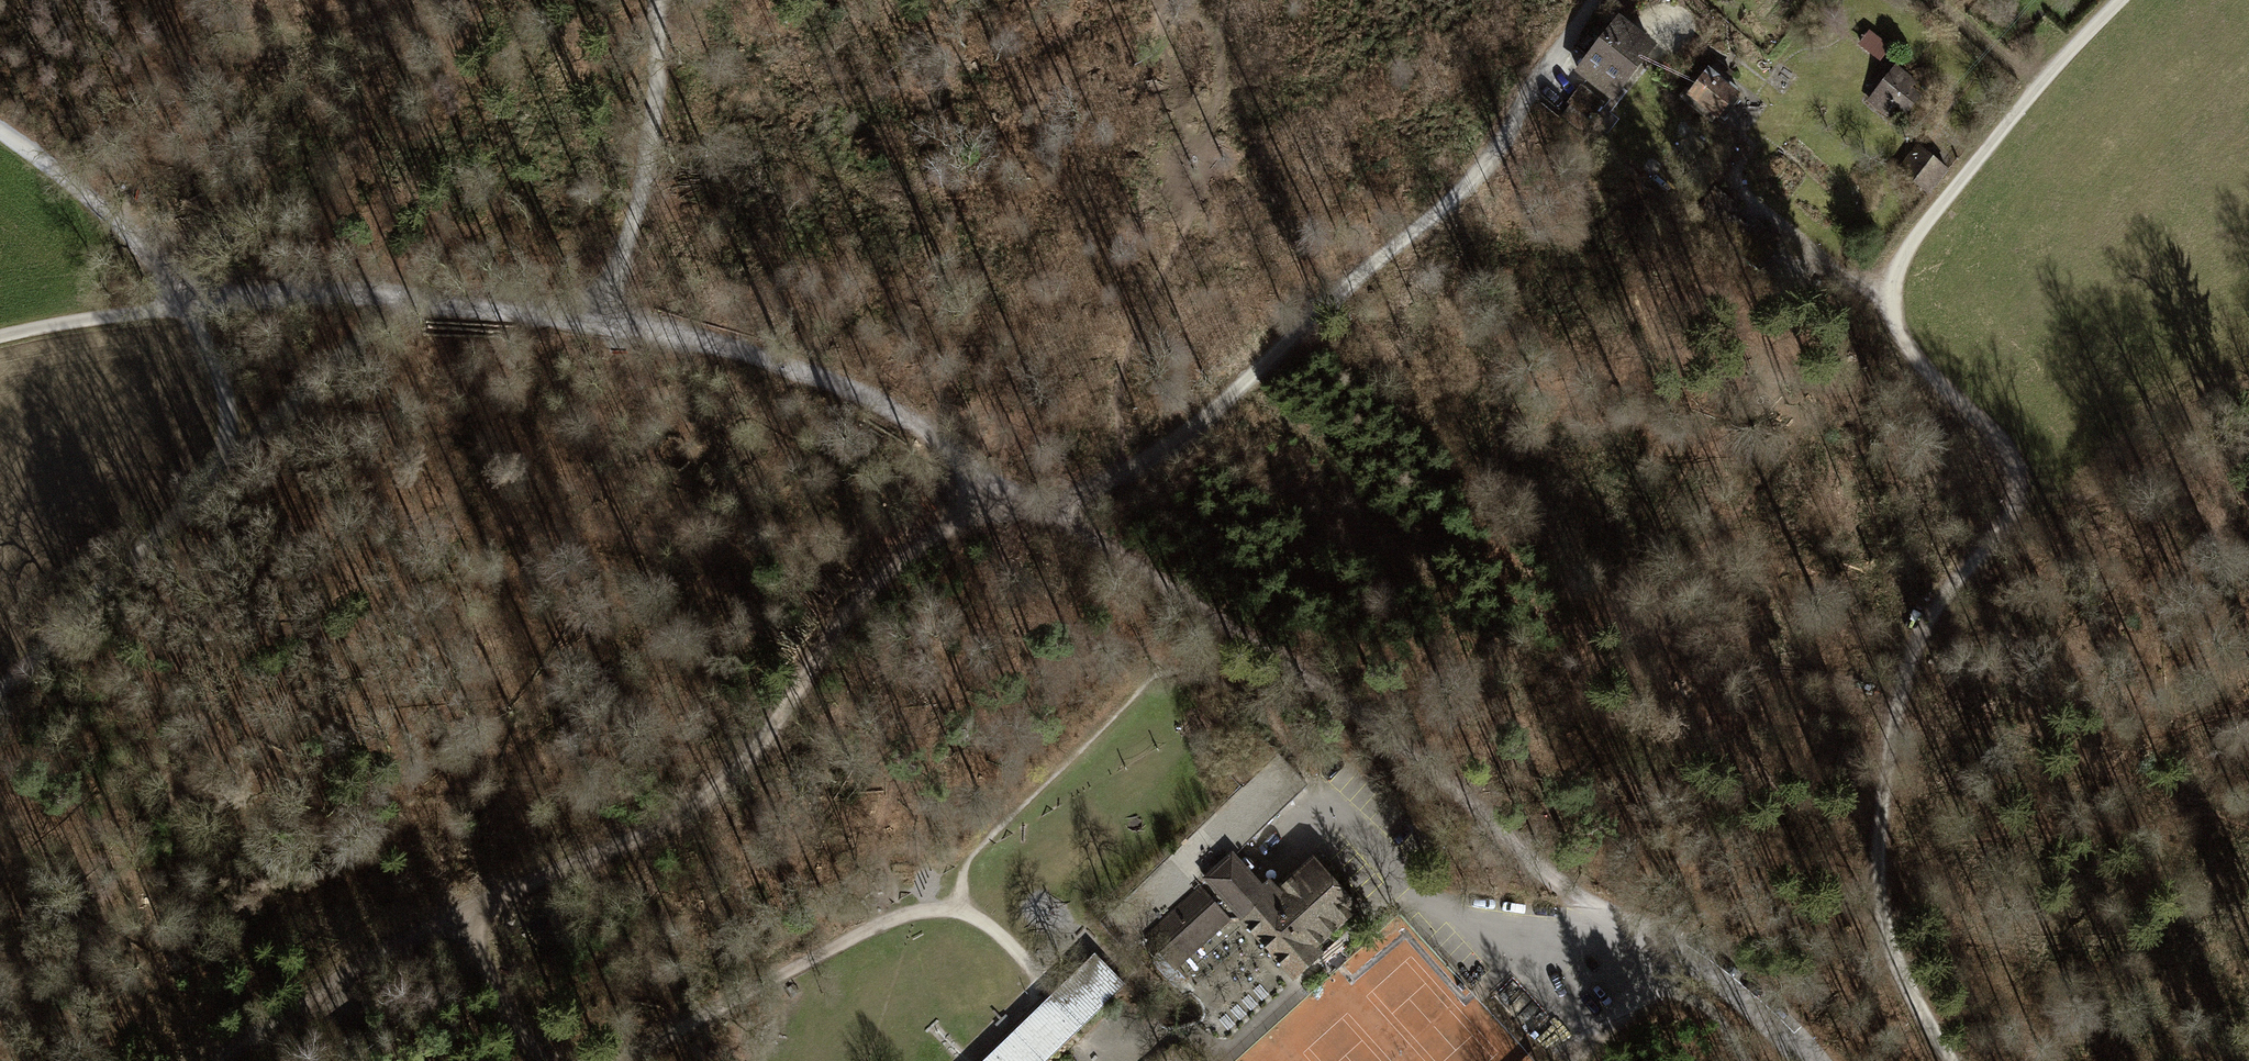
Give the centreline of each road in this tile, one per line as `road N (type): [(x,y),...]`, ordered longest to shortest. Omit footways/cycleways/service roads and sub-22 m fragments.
road 1 (track): [(2119,0),(2036,83),(1913,240),(1887,301),(1900,340),(1997,437),(2018,487),(2010,520),(1940,599),(1911,658),(1879,835),(1885,931),(1901,978),(1949,1060)]
road 2 (track): [(1003,490),(873,584),(834,629),(775,726),(664,827),(409,937),(220,1060)]
road 3 (track): [(1049,510),(1003,490),(898,411),(766,360),(606,324),(391,295),(187,306)]
road 4 (track): [(1049,510),(1159,455),(1203,421),(1485,168),(1599,0)]
road 5 (track): [(1591,903),(1362,718),(1049,510)]
road 6 (track): [(959,912),(975,851),(1166,665),(1183,664),(1239,697),(1312,774),(1323,810)]
road 7 (track): [(622,1060),(912,914),(959,912),(979,922),(1051,981)]
road 8 (track): [(187,306),(223,388),(230,460),(0,687)]
road 9 (track): [(657,0),(653,115),(606,324)]
road 10 (unclassified): [(1801,1060),(1665,939),(1591,903)]
road 11 (track): [(0,133),(104,202),(187,306)]
road 12 (track): [(230,460),(391,295)]
road 13 (track): [(187,306),(0,337)]
road 14 (track): [(1298,0),(1187,133)]
road 15 (track): [(1091,942),(968,1060)]
road 16 (track): [(457,918),(544,1060)]
road 17 (track): [(2036,83),(1934,0)]

